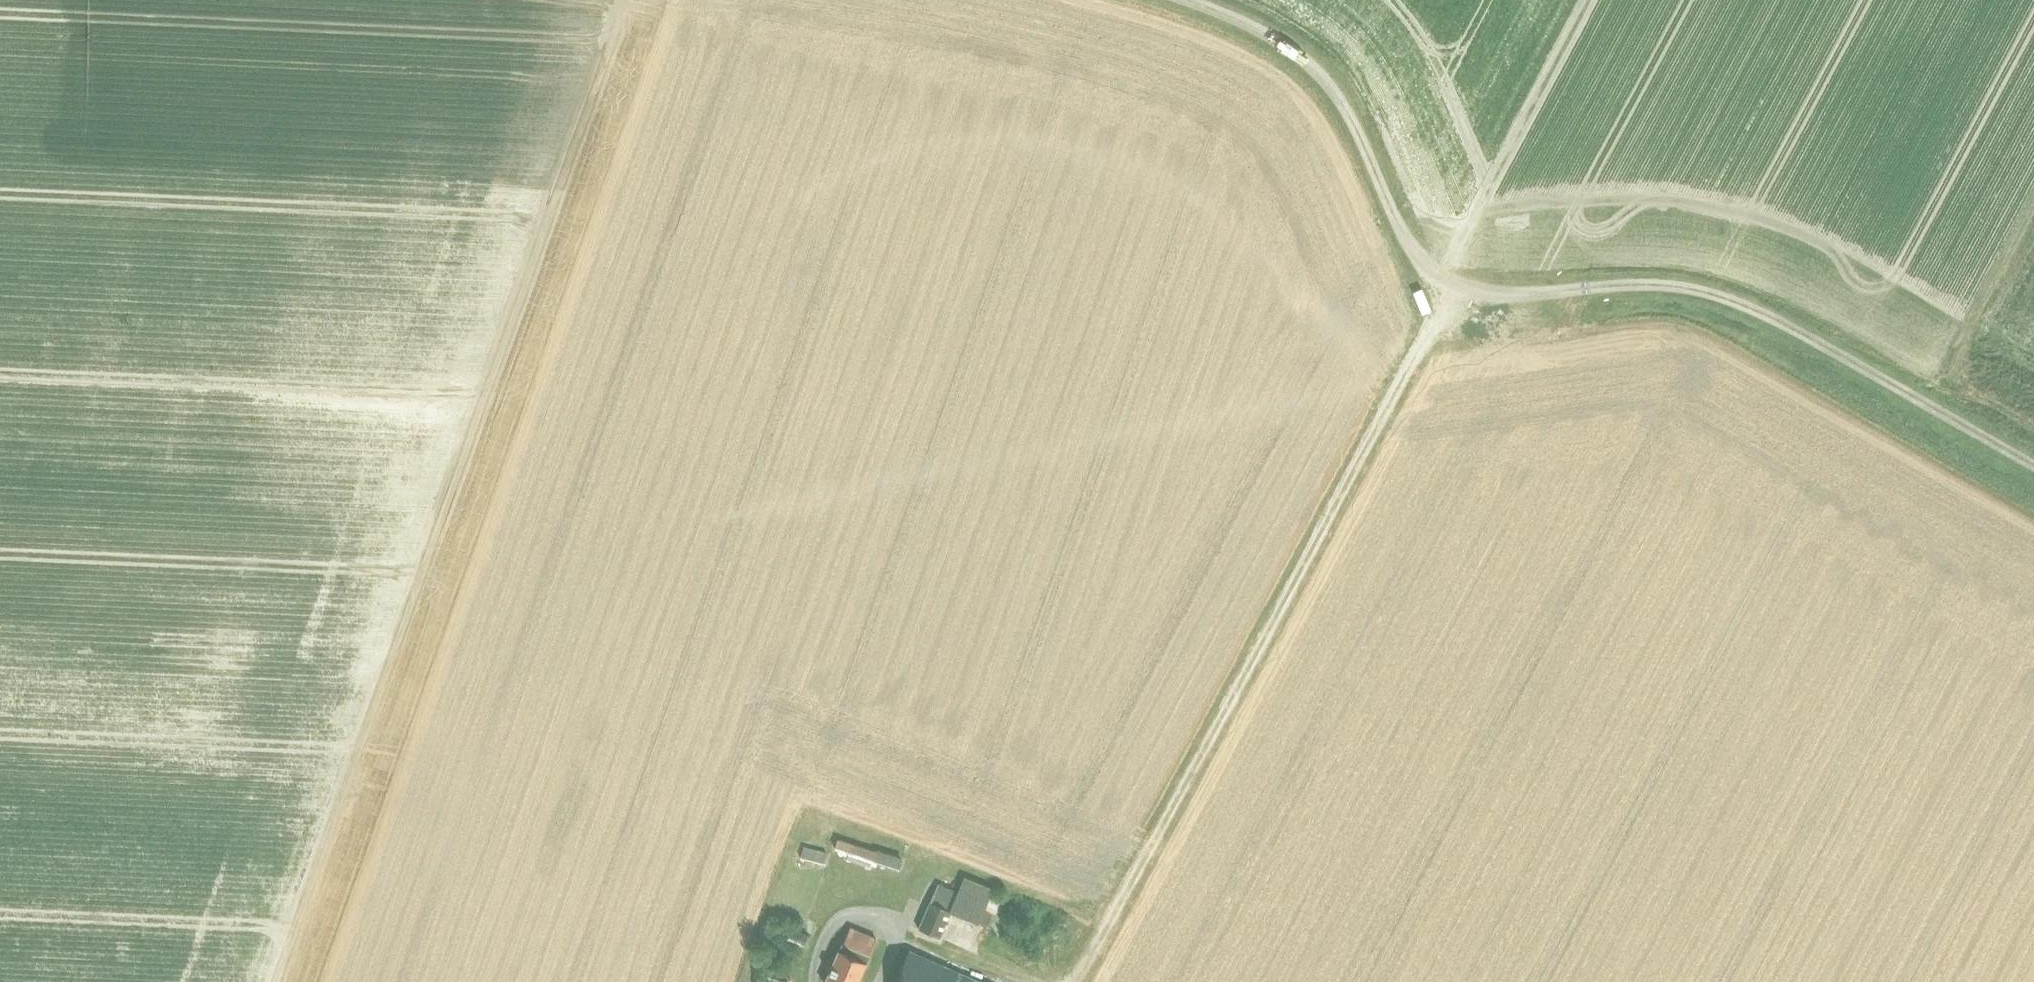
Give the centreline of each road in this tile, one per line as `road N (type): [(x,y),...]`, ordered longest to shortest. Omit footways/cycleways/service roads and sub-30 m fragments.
road 1 (track): [(2033,468),(1729,299),(1667,286),(1486,296),(1454,290),(1406,238),(1341,94),(1319,67),(1183,0)]
road 2 (track): [(1454,290),(1071,981)]

